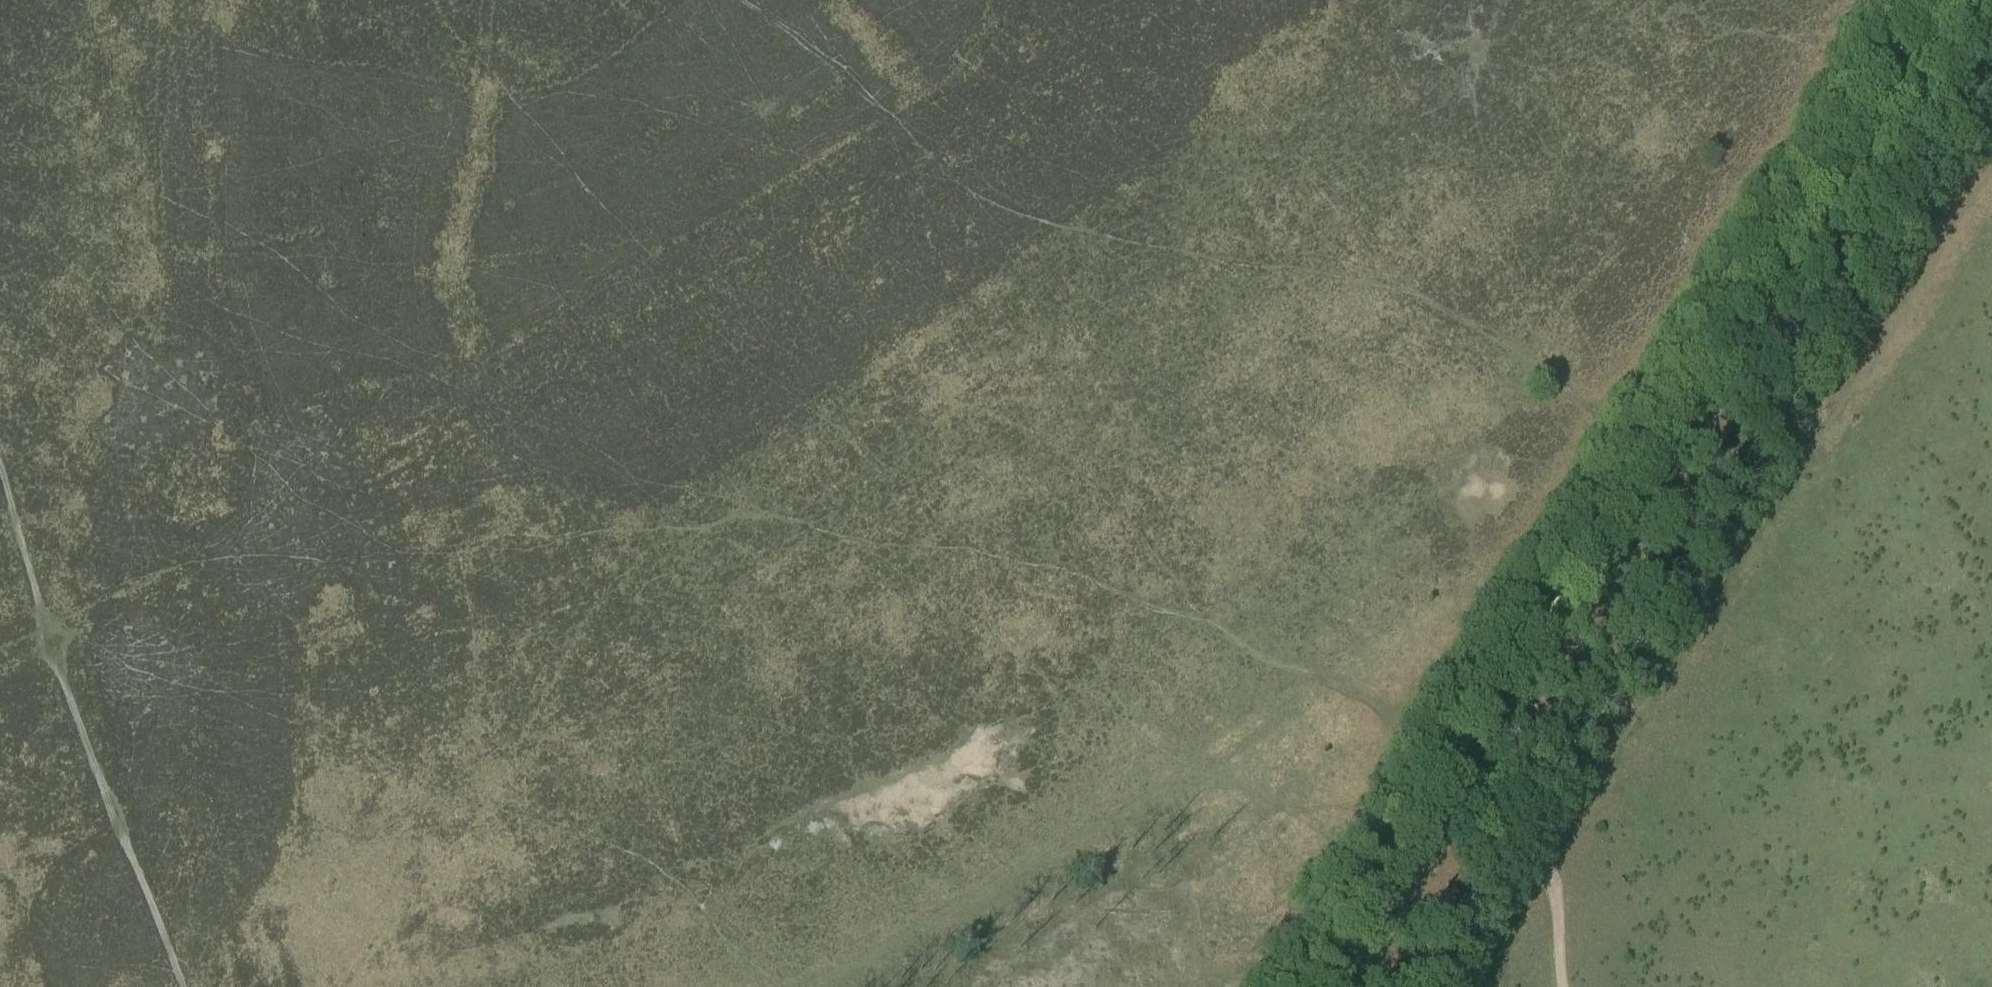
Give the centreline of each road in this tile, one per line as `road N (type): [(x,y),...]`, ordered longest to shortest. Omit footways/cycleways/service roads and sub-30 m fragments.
road 1 (track): [(1475,791),(1970,0)]
road 2 (track): [(1352,986),(1475,791)]
road 3 (track): [(1475,791),(1537,856),(1554,895),(1563,986)]

